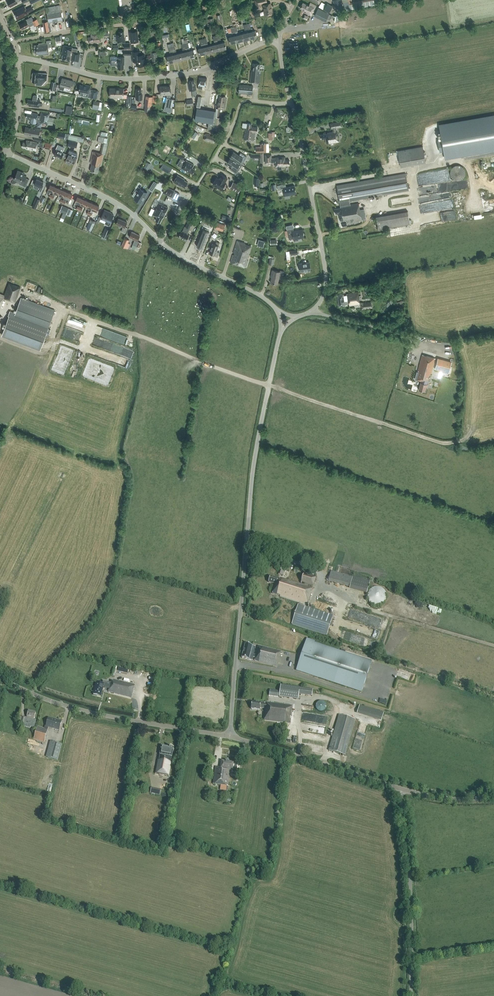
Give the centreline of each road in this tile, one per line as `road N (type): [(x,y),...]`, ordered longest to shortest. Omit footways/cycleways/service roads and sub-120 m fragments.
road 1 (unclassified): [(230,737),(255,458),(281,331)]
road 2 (residential): [(17,58),(104,78),(144,78),(200,70),(277,39)]
road 3 (unclassified): [(230,737),(94,713),(0,677)]
road 4 (unclassified): [(301,316),(316,309),(326,276),(292,104)]
road 5 (track): [(12,41),(234,0)]
road 6 (unclassified): [(412,995),(400,789)]
road 7 (residential): [(158,240),(118,204),(4,152)]
road 8 (unclassified): [(400,789),(230,737)]
road 9 (residential): [(273,305),(158,240)]

